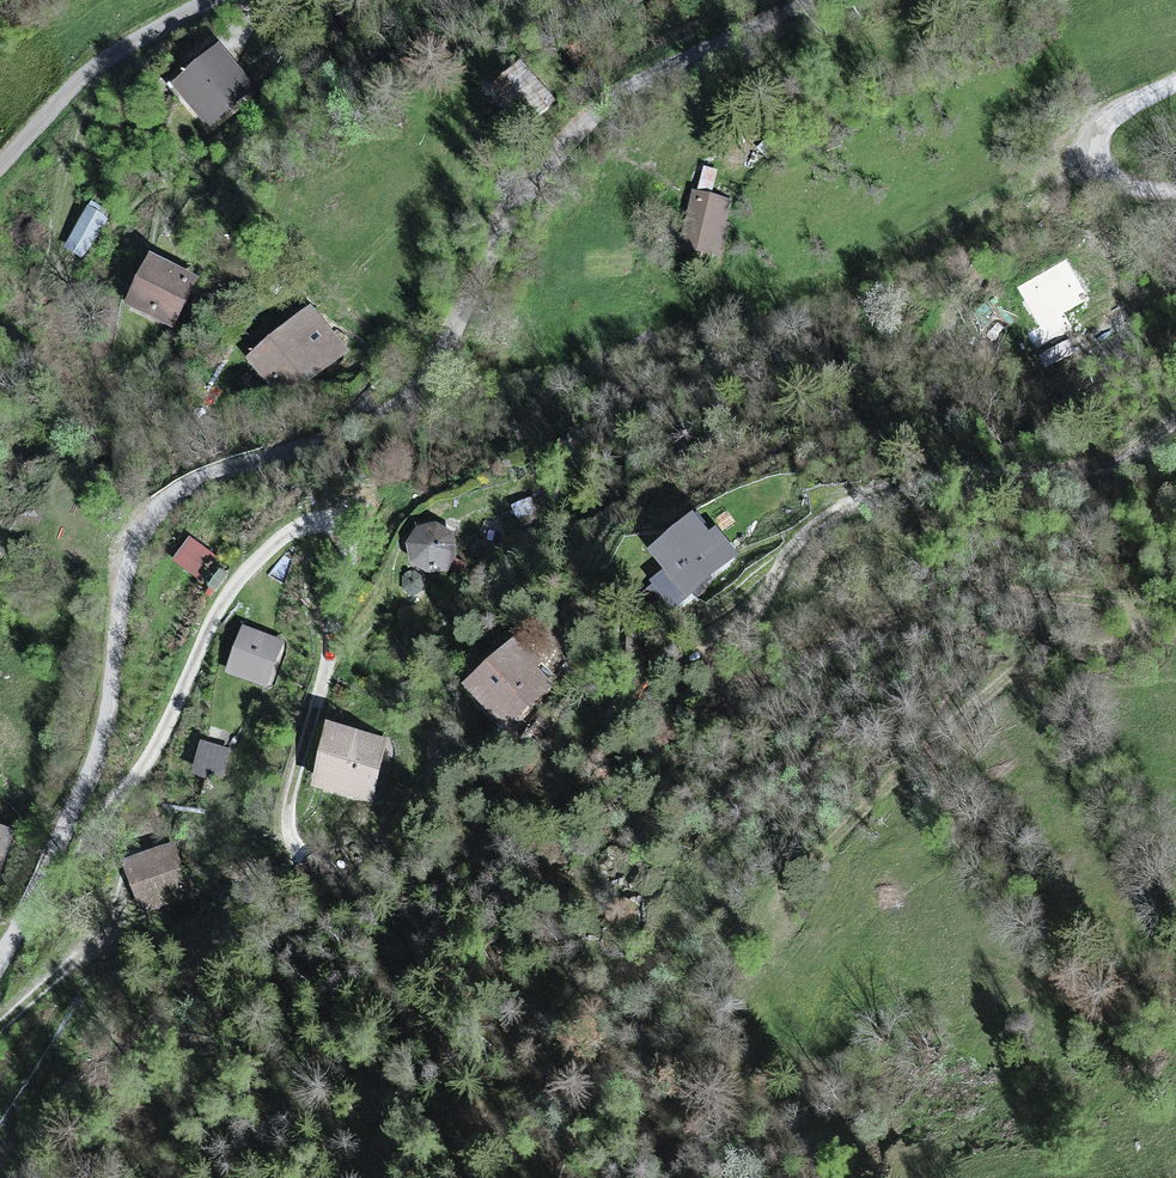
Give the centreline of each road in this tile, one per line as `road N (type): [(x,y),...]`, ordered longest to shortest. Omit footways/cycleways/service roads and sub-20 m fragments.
road 1 (track): [(1175,425),(1094,482),(936,482),(869,496),(822,520),(788,553),(722,662),(724,683),(741,702),(771,676),(875,625),(944,603),(1067,595),(1113,604),(1149,627),(1129,654),(1043,657),(1021,669),(879,793),(820,853),(779,913)]
road 2 (residential): [(830,0),(665,74),(517,176),(442,327),(436,369),(395,416),(202,485),(134,538),(113,587),(111,684),(95,755),(0,950)]
road 3 (residential): [(0,169),(75,88),(221,0)]

